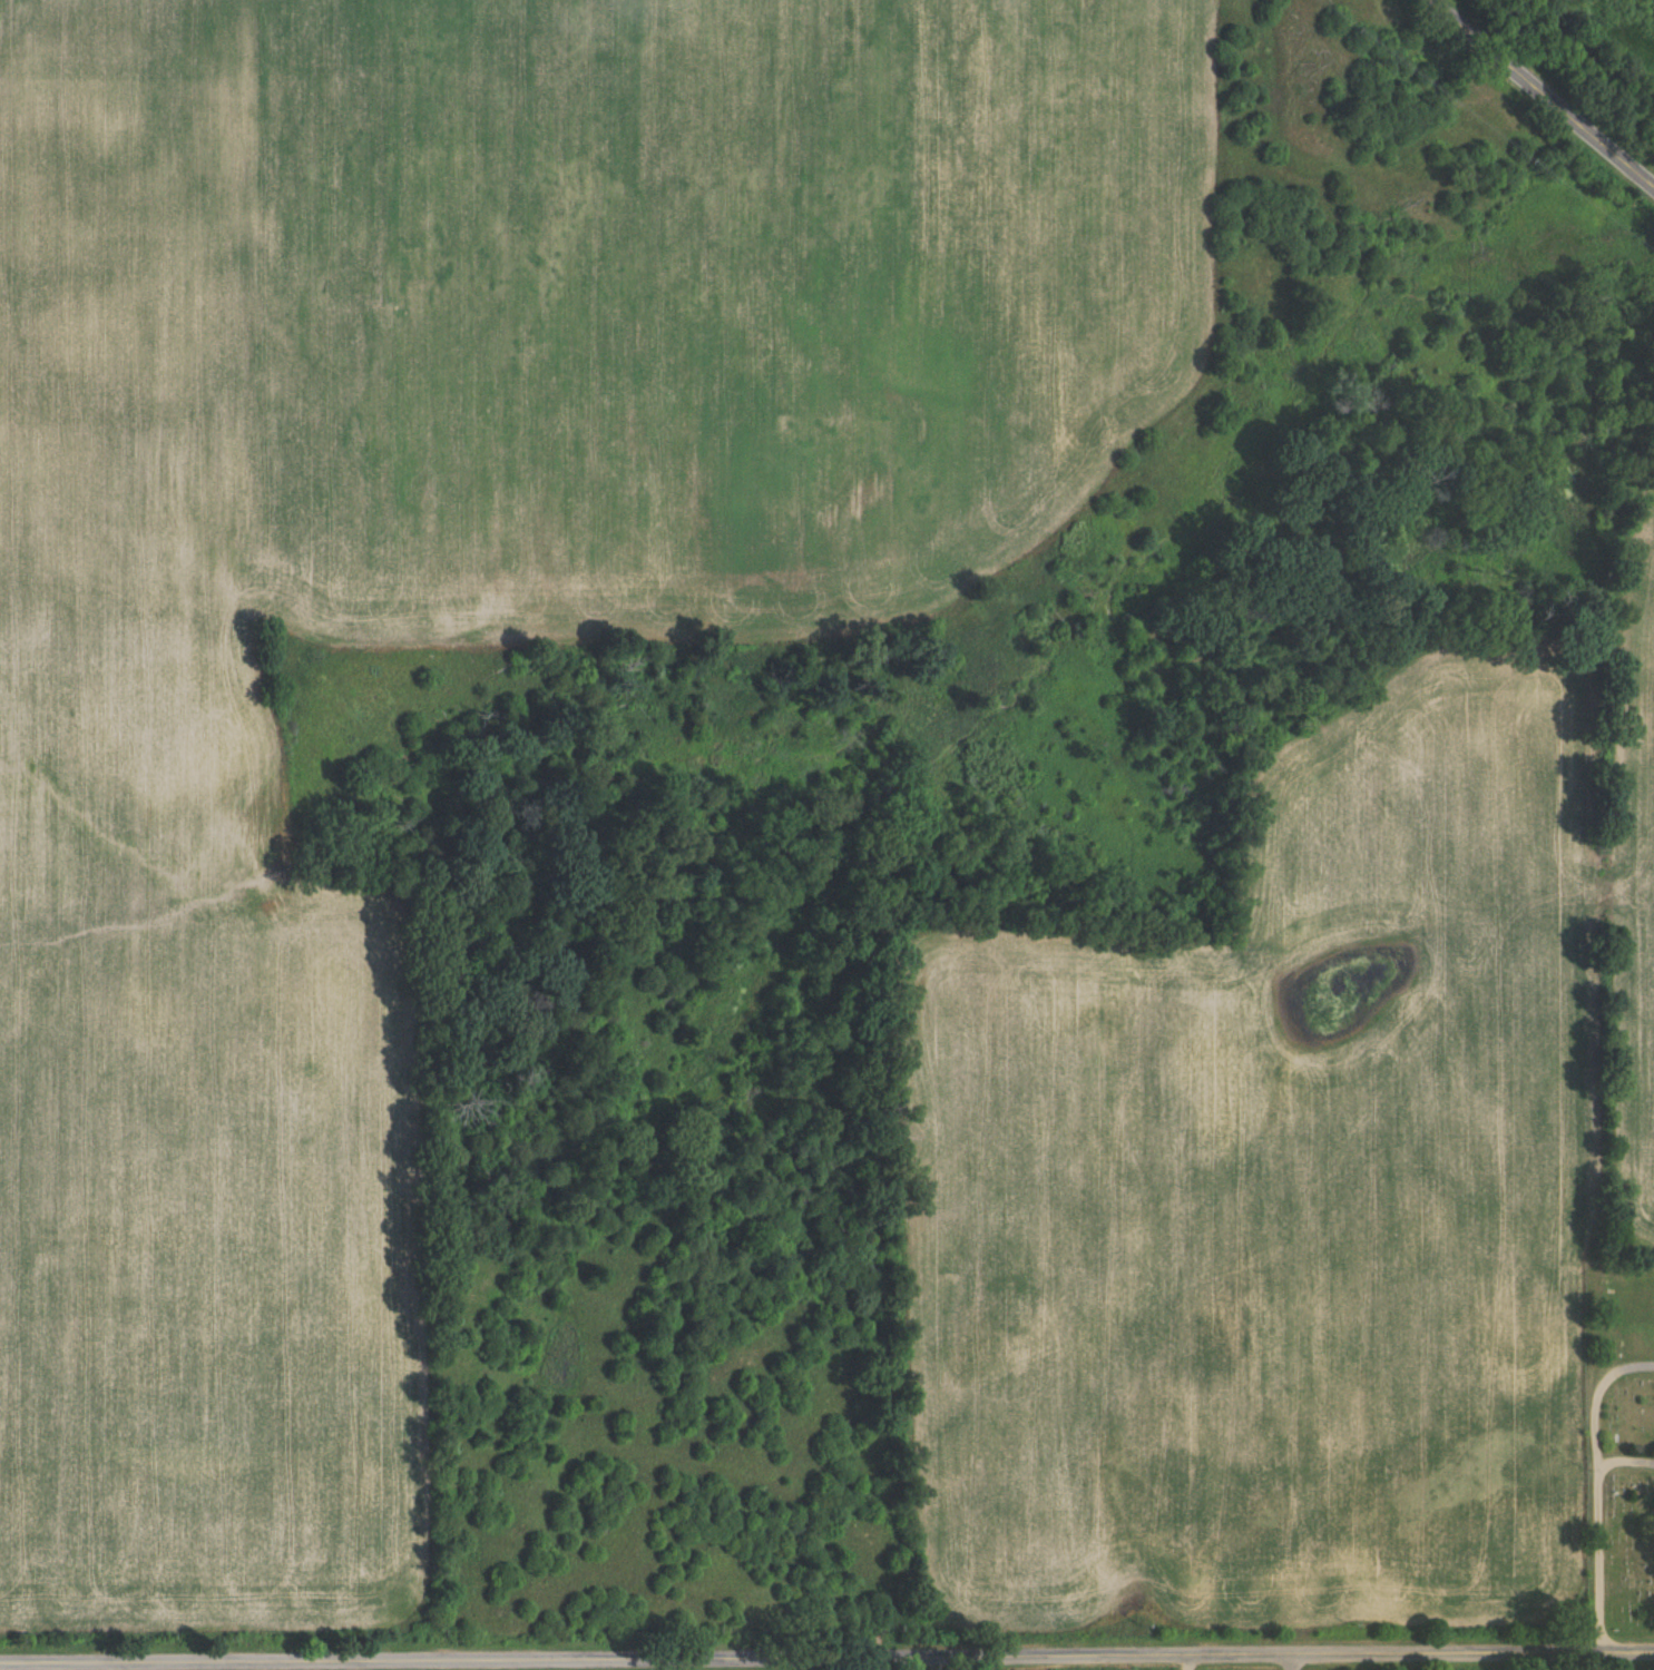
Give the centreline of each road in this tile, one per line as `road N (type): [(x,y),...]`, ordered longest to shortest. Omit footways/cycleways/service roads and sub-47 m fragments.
road 1 (tertiary): [(1653,1657),(0,1666)]
road 2 (tertiary): [(1653,181),(1433,0)]

